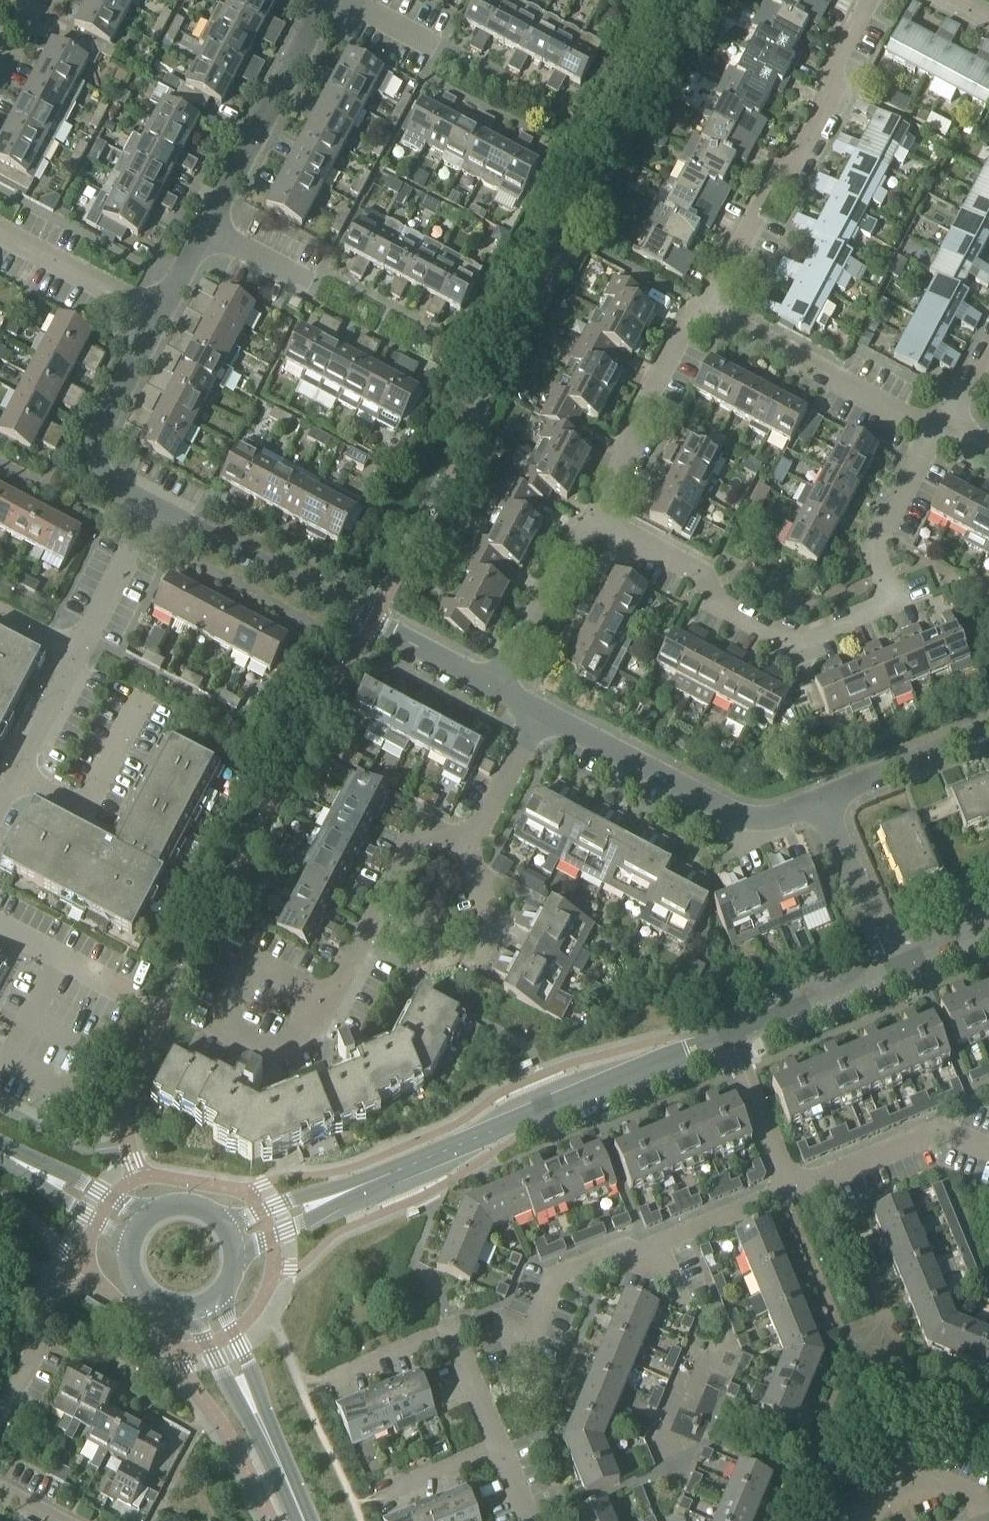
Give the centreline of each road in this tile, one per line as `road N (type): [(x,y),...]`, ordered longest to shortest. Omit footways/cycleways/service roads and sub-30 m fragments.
road 1 (tertiary): [(230,1236),(729,1036)]
road 2 (residential): [(595,521),(704,580),(721,606),(799,644),(890,605),(893,591),(877,546),(937,433)]
road 3 (residential): [(498,687),(158,508)]
road 4 (residential): [(704,305),(770,180),(796,164),(836,92),(834,68),(869,0)]
road 5 (residential): [(158,508),(0,813)]
road 6 (residential): [(827,802),(770,821),(745,818),(540,711)]
road 7 (residential): [(662,1504),(725,1330),(686,1230)]
road 8 (residential): [(937,433),(704,305)]
road 9 (residential): [(208,235),(332,0)]
road 10 (residential): [(506,1441),(459,1334),(326,1391)]
road 11 (residential): [(333,1000),(428,827),(447,822),(474,836)]
road 12 (residential): [(333,1000),(312,1041),(267,1054),(206,1027),(247,950)]
road 13 (residential): [(595,521),(643,407),(704,305)]
road 14 (residential): [(158,508),(108,483),(95,466),(97,446),(163,320)]
road 15 (tertiary): [(302,1520),(204,1305)]
road 16 (residential): [(520,1365),(558,1280),(686,1230)]
road 17 (residential): [(789,1186),(932,1129),(988,1146)]
road 18 (residential): [(498,687),(569,547),(595,521)]
road 19 (residential): [(163,320),(0,234)]
road 20 (residential): [(893,969),(827,802)]
road 21 (tertiary): [(729,1036),(893,969)]
road 22 (residential): [(988,732),(827,802)]
road 23 (residential): [(789,1186),(729,1036)]
road 24 (tertiary): [(138,1228),(0,1154)]
road 25 (residential): [(872,1520),(907,1475),(955,1486),(988,1513)]
road 26 (residential): [(374,1498),(506,1441)]
road 27 (residential): [(474,836),(540,711)]
road 28 (tertiary): [(138,1228),(129,1260),(142,1291),(175,1310),(204,1305)]
road 29 (residential): [(482,960),(493,925),(491,880),(474,836)]
road 30 (residential): [(318,295),(208,235)]

